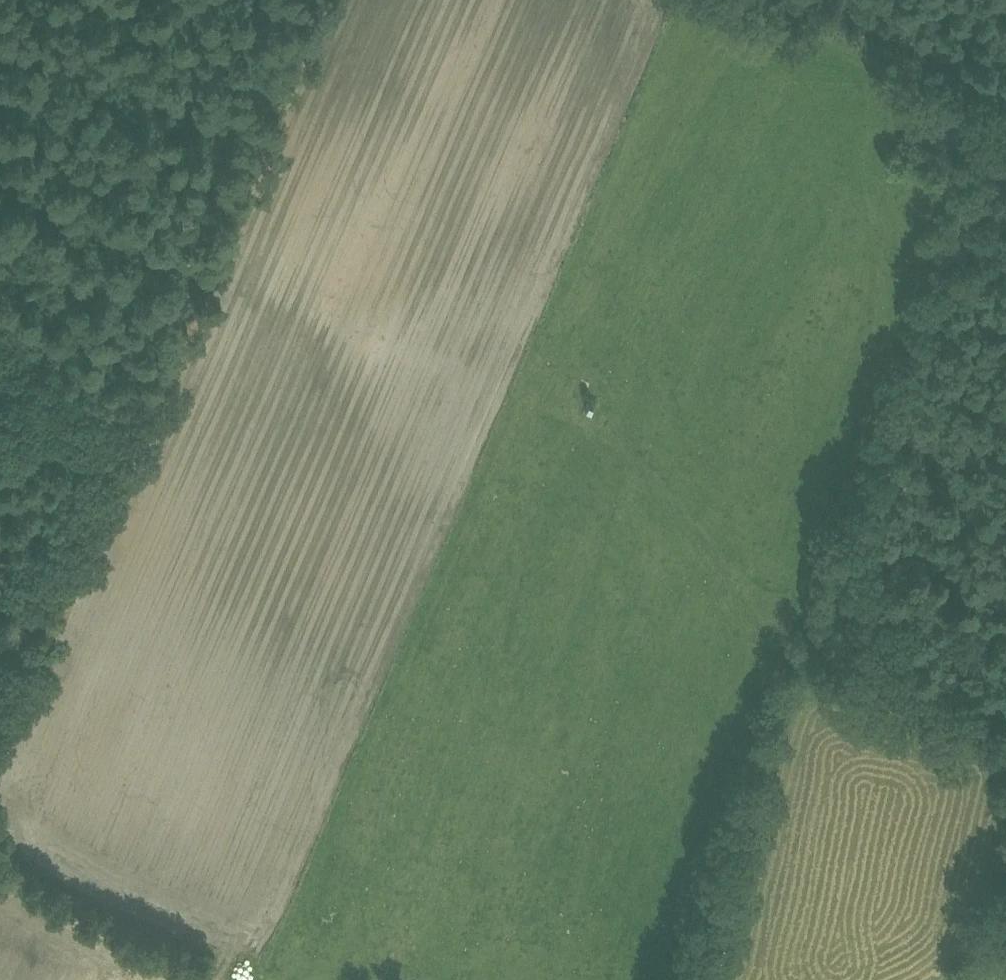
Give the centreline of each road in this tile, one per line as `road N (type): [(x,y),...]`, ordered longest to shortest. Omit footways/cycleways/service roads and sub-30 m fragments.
road 1 (track): [(1005,704),(845,648),(762,802),(722,979)]

